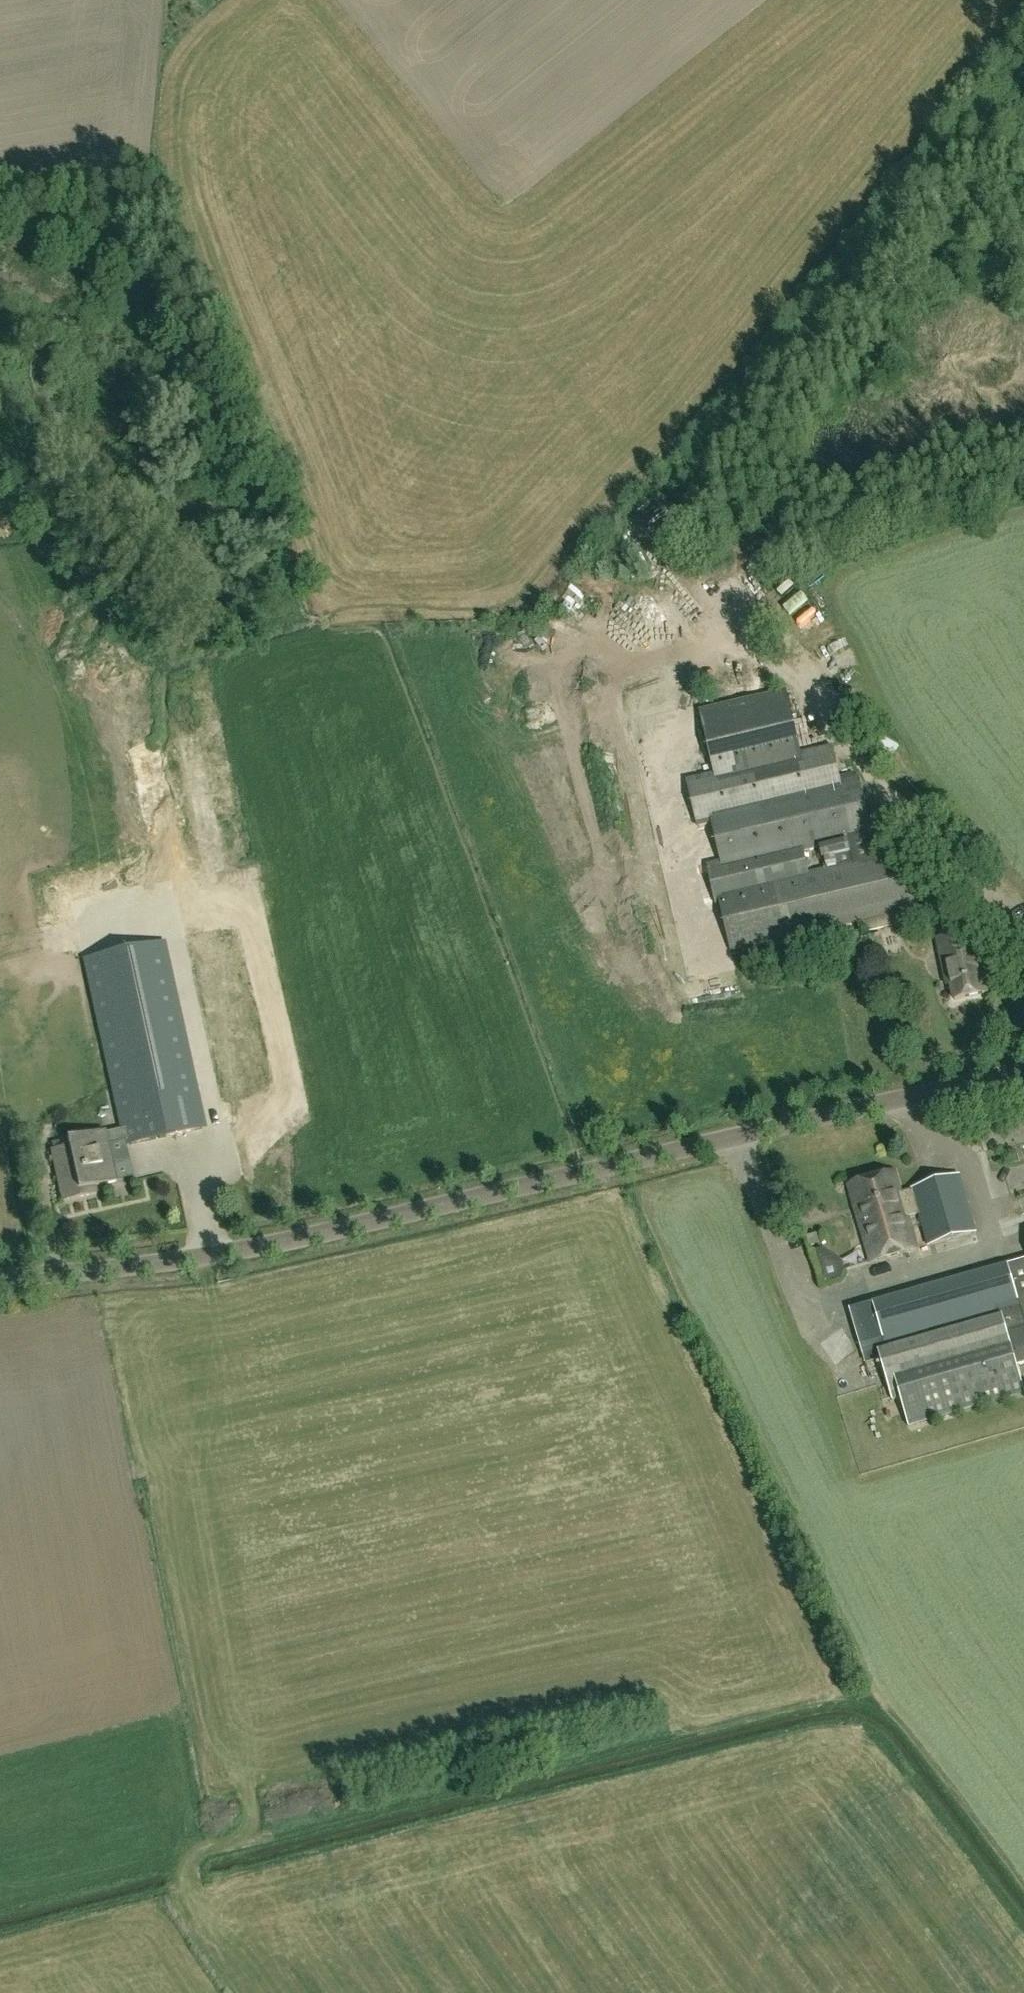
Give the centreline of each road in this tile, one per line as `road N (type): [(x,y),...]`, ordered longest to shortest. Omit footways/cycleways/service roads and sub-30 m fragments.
road 1 (tertiary): [(0,1282),(188,1266),(300,1247),(582,1172),(1023,1072)]

